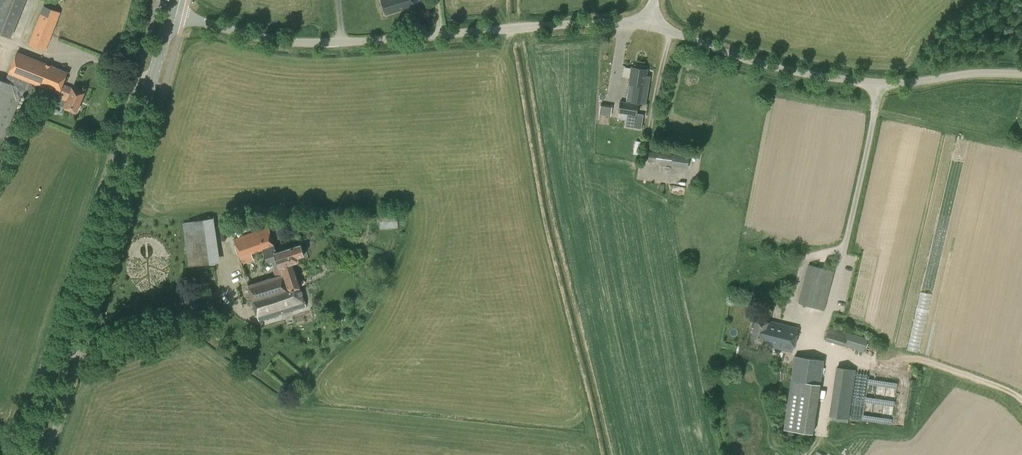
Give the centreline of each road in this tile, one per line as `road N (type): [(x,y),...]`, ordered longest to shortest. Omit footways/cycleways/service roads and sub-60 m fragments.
road 1 (unclassified): [(648,21),(316,43),(273,41),(172,14)]
road 2 (secondary): [(33,454),(172,14)]
road 3 (unclassified): [(1021,72),(850,81),(754,63),(648,21)]

